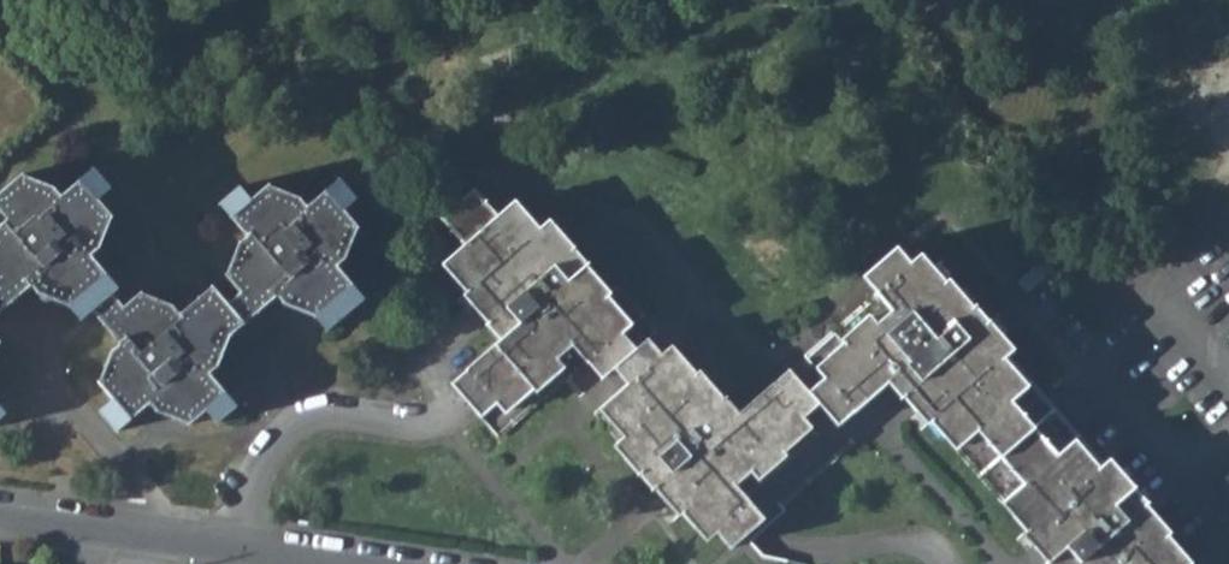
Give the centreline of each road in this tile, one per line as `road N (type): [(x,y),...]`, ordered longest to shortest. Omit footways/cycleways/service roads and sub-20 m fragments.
road 1 (residential): [(119,537),(322,563)]
road 2 (residential): [(0,518),(119,537)]

